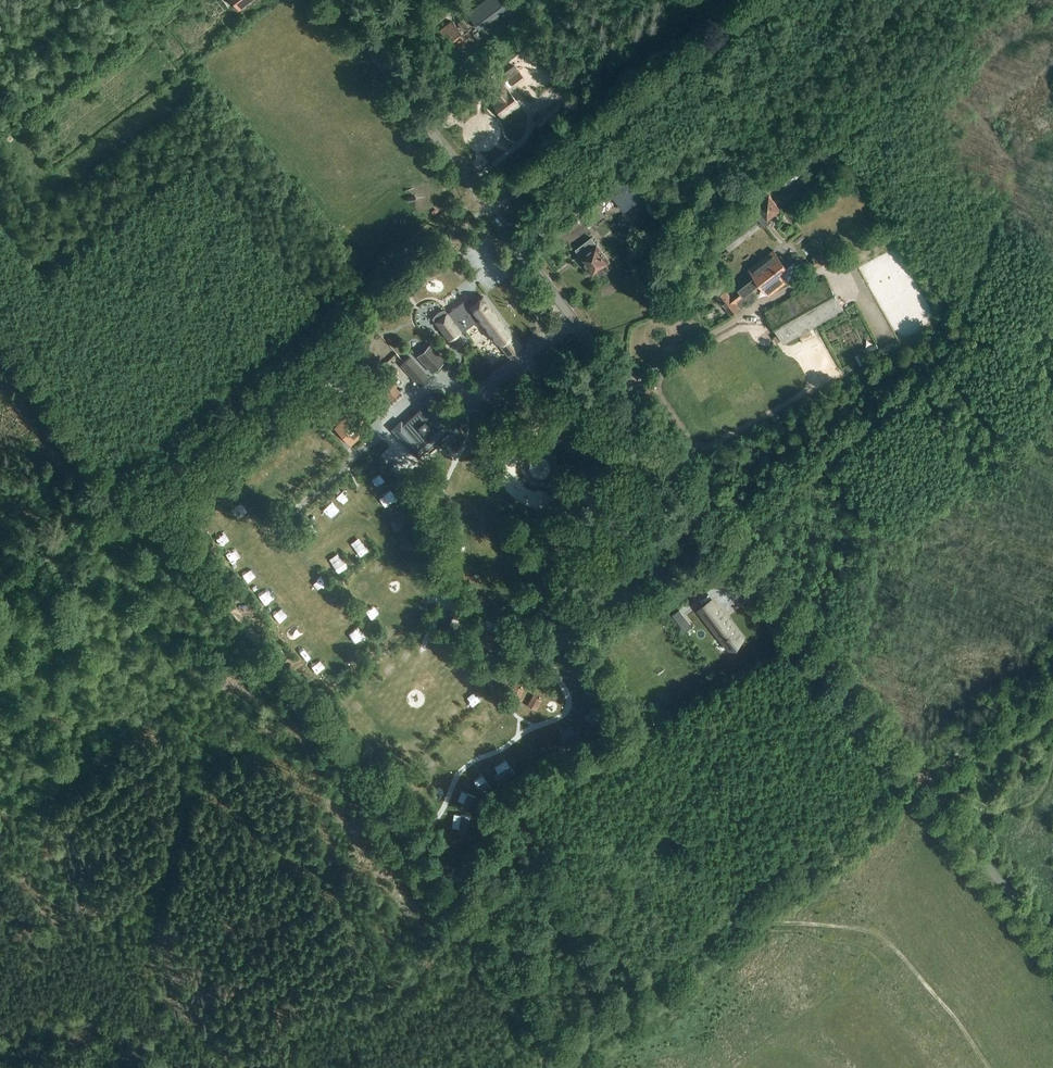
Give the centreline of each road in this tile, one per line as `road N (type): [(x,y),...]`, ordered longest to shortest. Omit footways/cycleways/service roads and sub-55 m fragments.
road 1 (tertiary): [(923,781),(334,0)]
road 2 (track): [(430,236),(108,482)]
road 3 (track): [(488,207),(756,0)]
road 4 (track): [(741,920),(876,935),(953,1017),(988,1067)]
road 5 (tertiary): [(1052,953),(923,781)]
road 6 (unclassified): [(923,781),(1052,684)]

